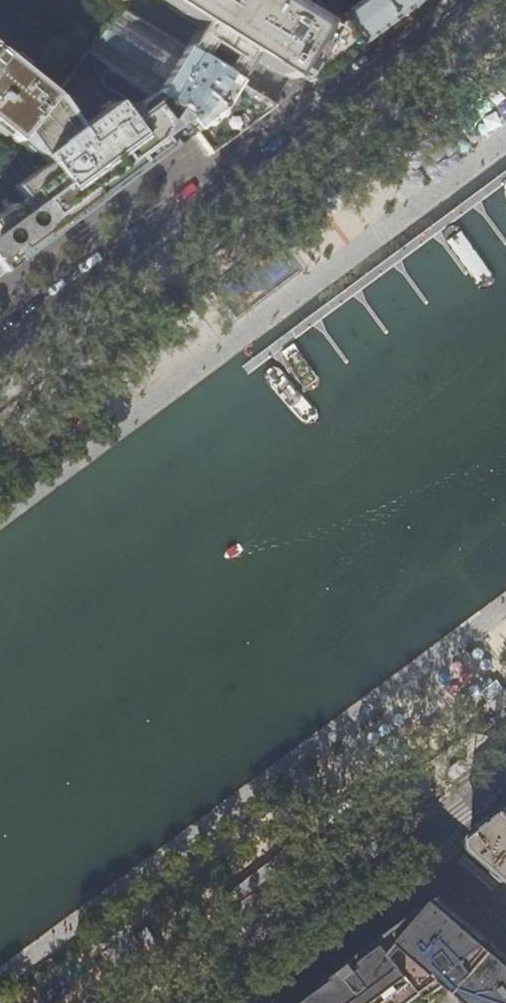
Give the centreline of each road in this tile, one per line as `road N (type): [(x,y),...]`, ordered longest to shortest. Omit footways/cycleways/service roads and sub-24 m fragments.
road 1 (residential): [(479,0),(0,353)]
road 2 (residential): [(427,830),(192,1002)]

